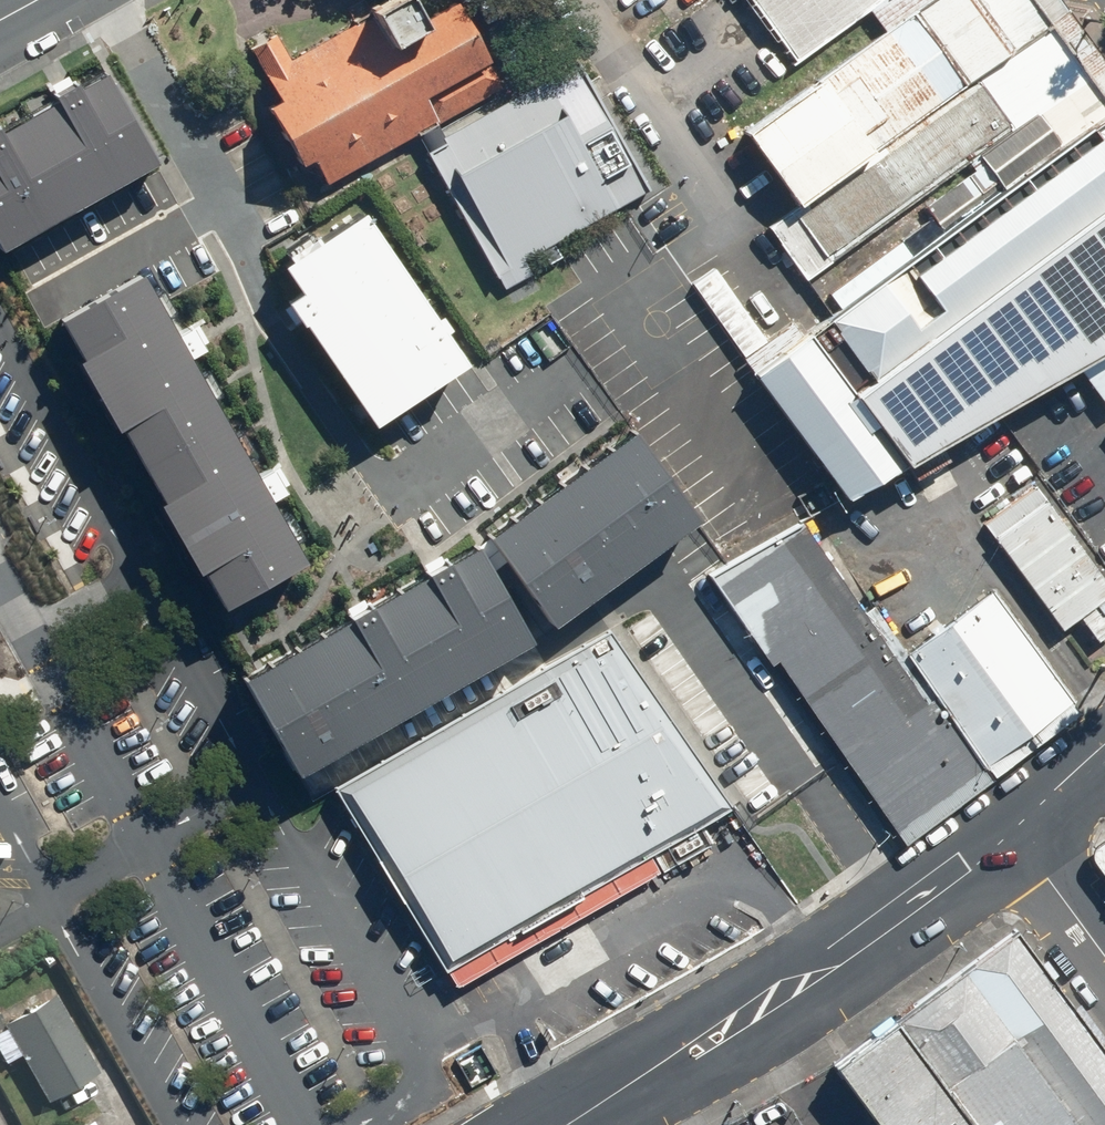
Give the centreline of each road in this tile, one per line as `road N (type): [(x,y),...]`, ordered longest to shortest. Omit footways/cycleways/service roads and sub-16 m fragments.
road 1 (tertiary): [(1008,825),(813,965),(554,1124)]
road 2 (unclassified): [(1008,825),(1104,958)]
road 3 (tertiary): [(1104,749),(1008,825)]

